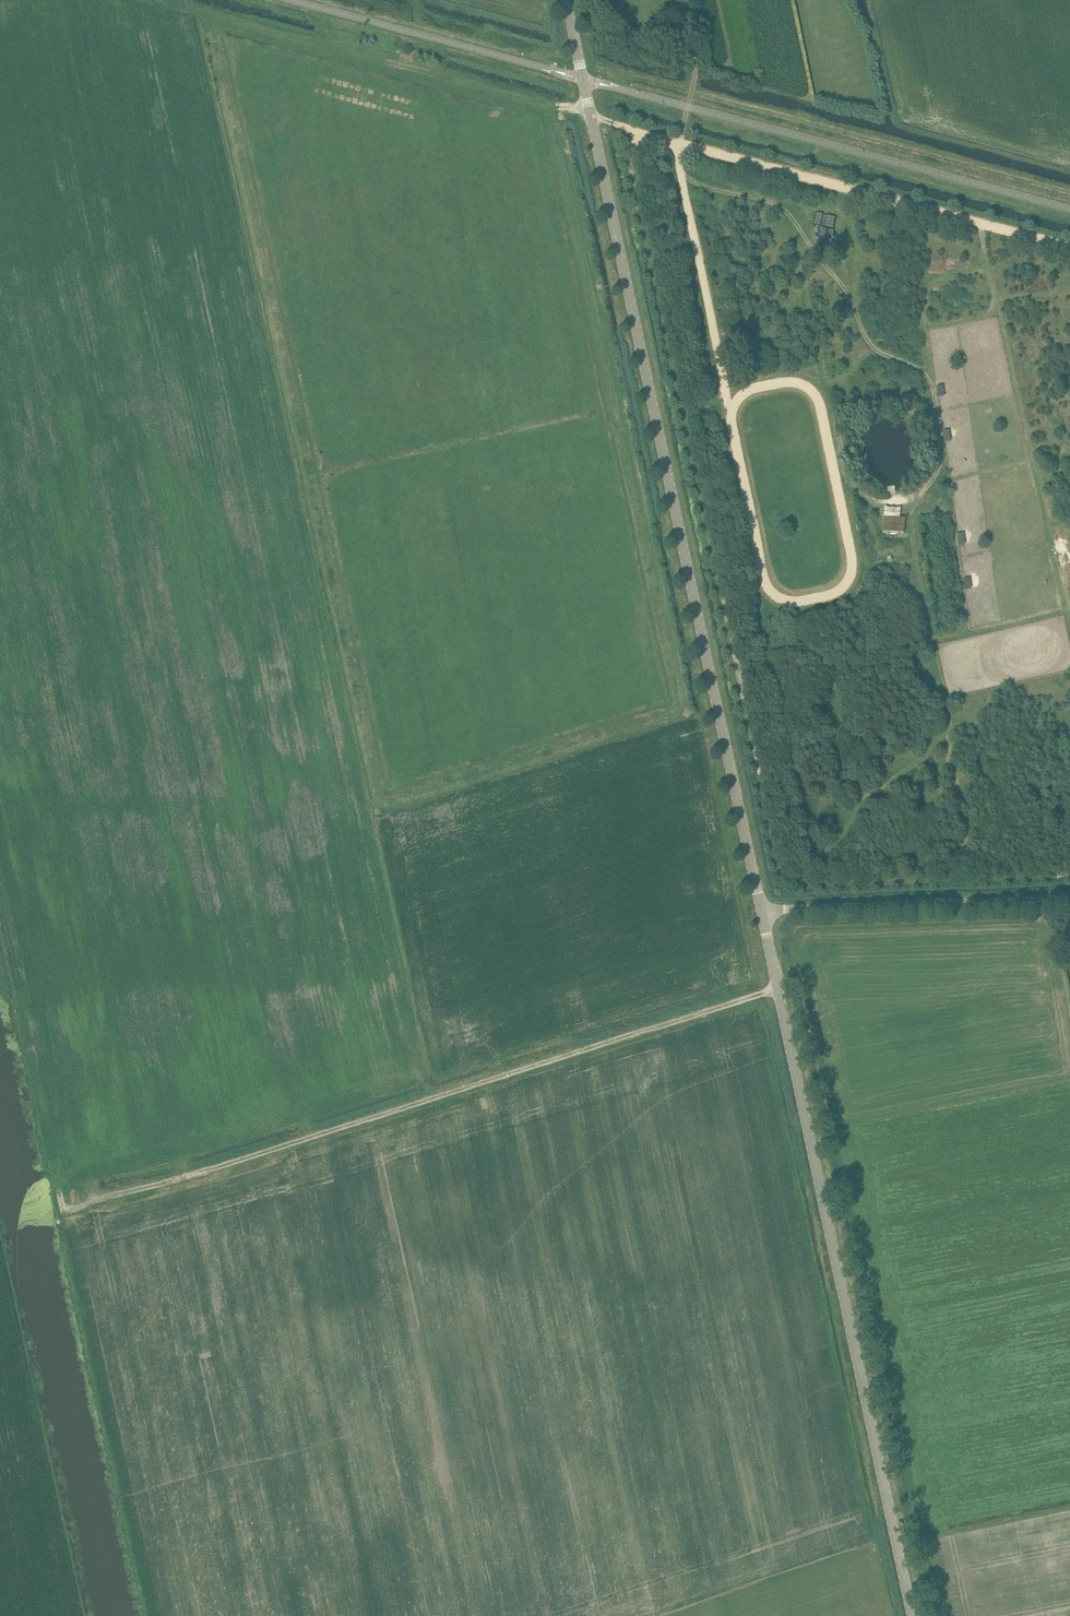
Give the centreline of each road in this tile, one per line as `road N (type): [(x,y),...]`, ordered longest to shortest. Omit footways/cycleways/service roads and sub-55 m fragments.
road 1 (unclassified): [(761,909),(566,0)]
road 2 (unclassified): [(912,1615),(761,909)]
road 3 (track): [(109,1195),(778,988)]
road 4 (unclassified): [(761,909),(1069,898)]

